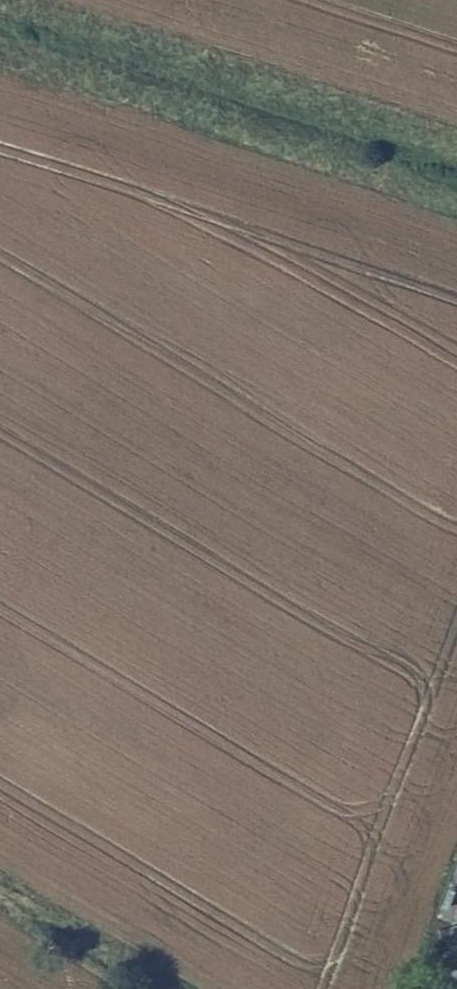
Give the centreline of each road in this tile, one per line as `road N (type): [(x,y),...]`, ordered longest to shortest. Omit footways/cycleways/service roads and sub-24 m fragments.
road 1 (track): [(0,879),(190,988)]

